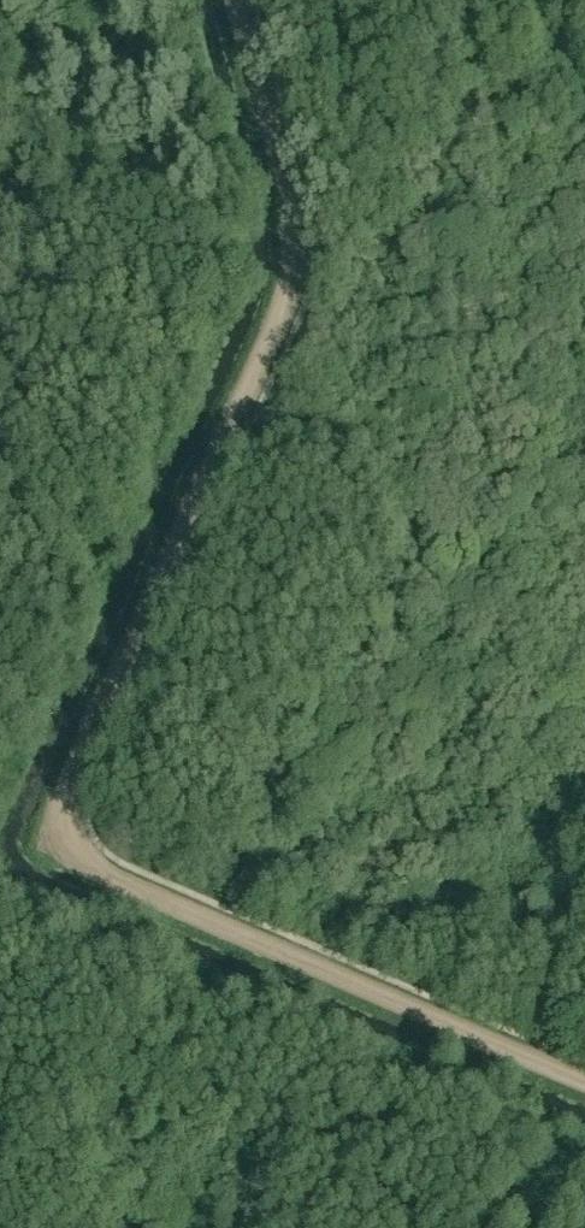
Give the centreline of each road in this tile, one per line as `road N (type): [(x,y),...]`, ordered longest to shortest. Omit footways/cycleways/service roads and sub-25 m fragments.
road 1 (track): [(584,1089),(70,871),(48,844),(44,807),(274,311),(279,222),(224,0)]

